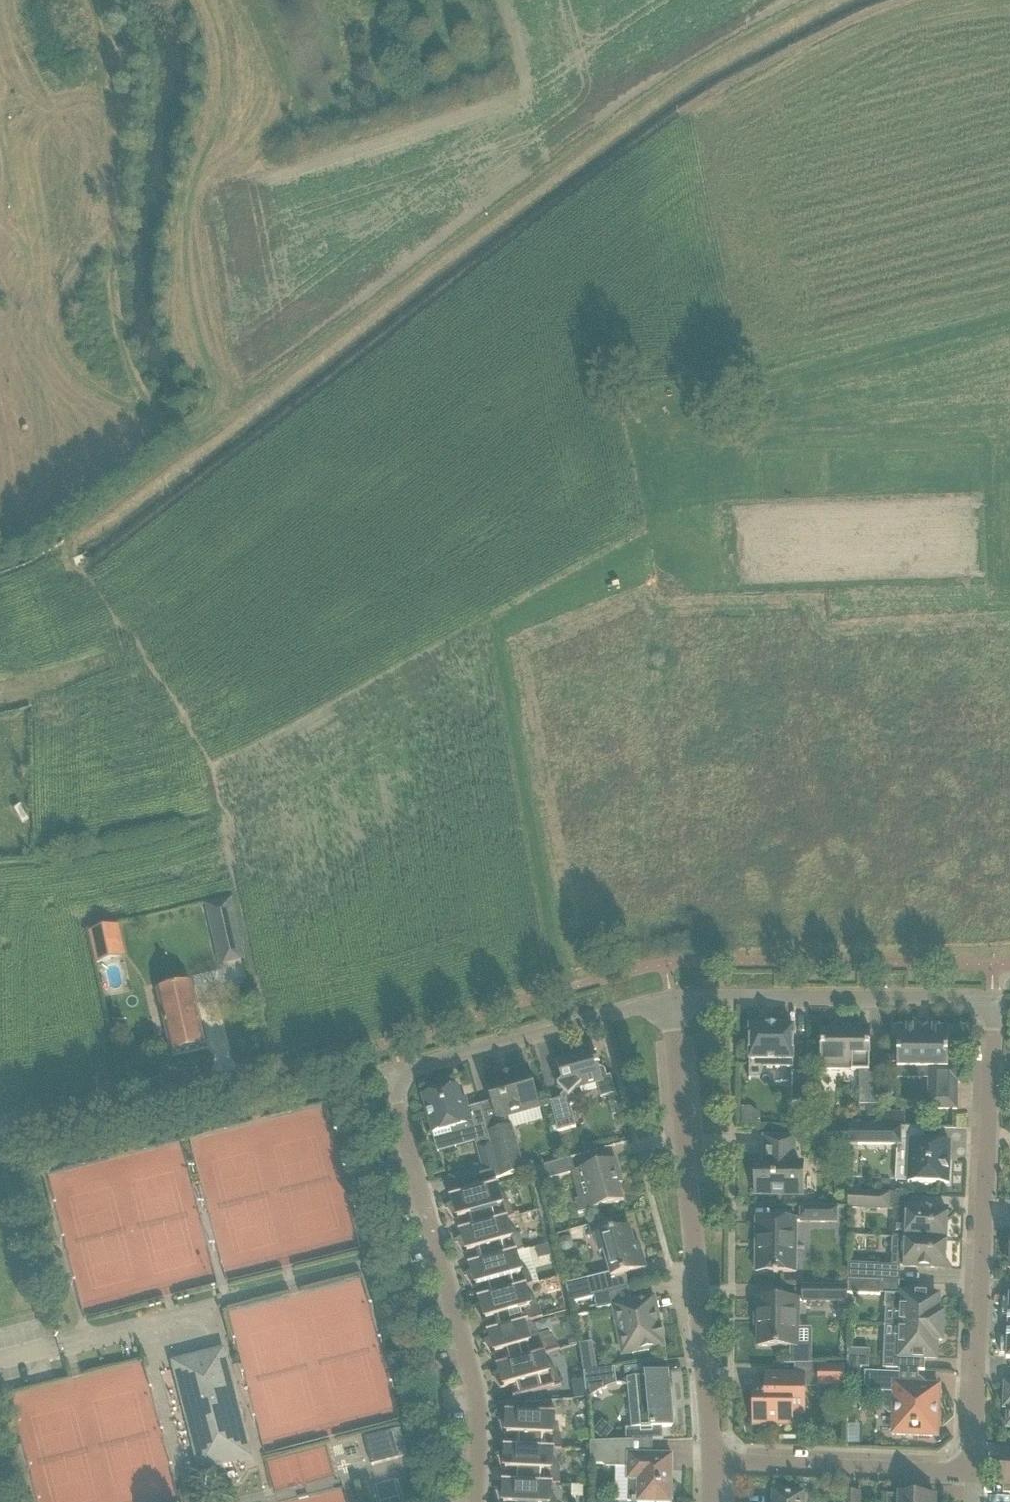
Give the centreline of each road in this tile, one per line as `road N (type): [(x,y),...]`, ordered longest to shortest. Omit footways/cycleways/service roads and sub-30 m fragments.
road 1 (unclassified): [(671,1003),(991,1006),(970,1472)]
road 2 (unclassified): [(475,1501),(477,1394),(404,1124),(404,1078),(671,1003)]
road 3 (unclassified): [(713,1465),(671,1003)]
road 4 (residential): [(0,1127),(393,1046)]
road 5 (unclassified): [(713,1465),(970,1472)]

